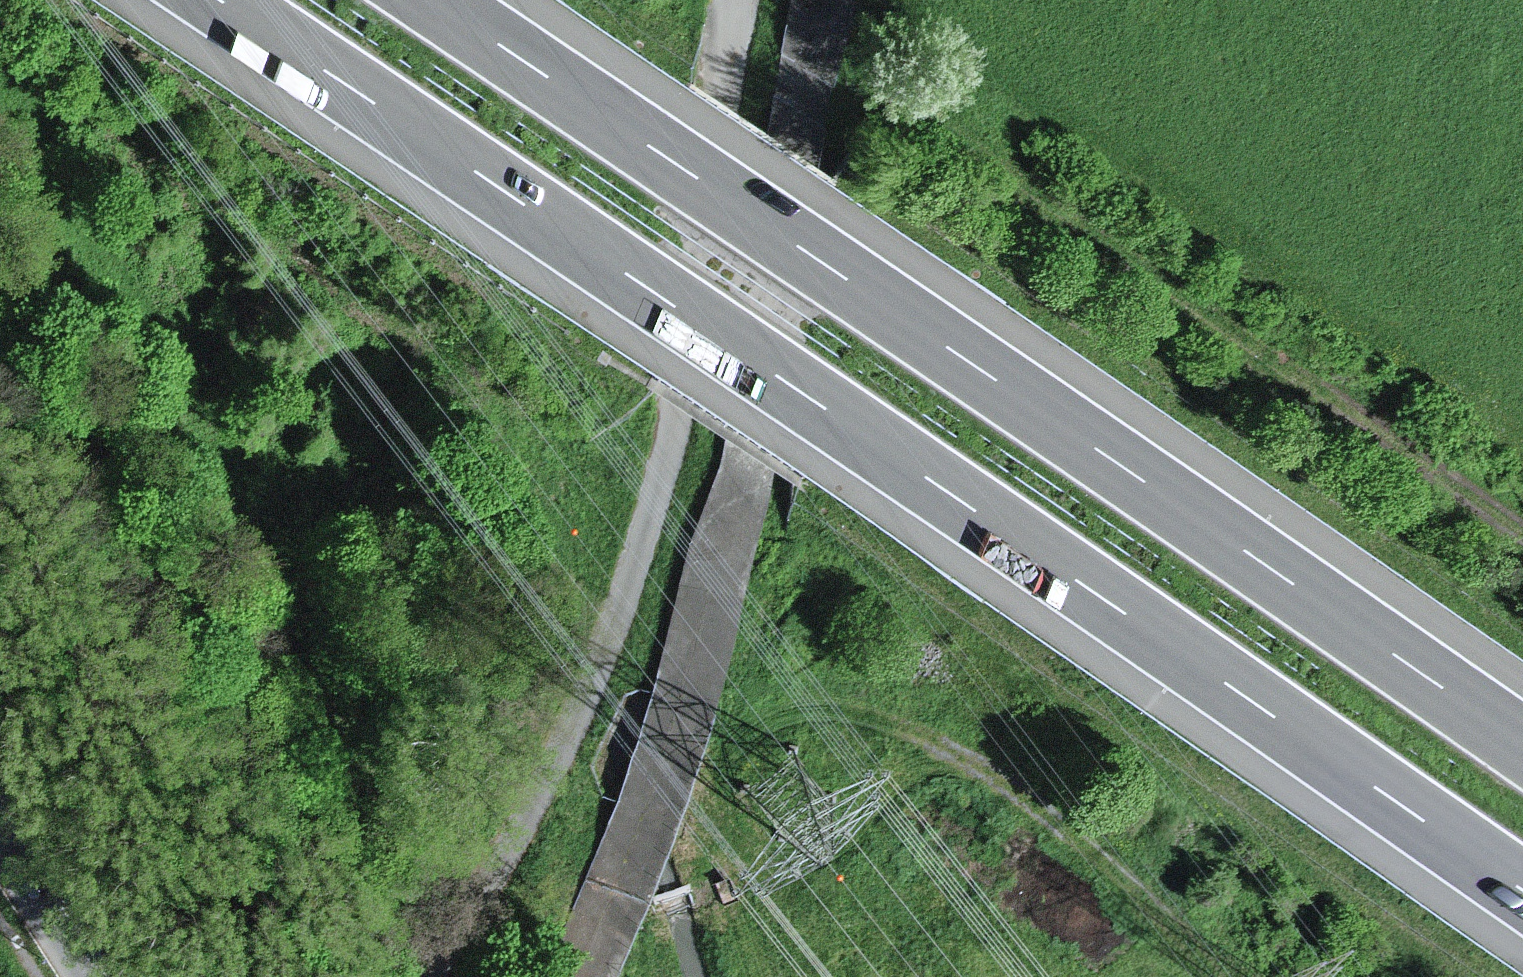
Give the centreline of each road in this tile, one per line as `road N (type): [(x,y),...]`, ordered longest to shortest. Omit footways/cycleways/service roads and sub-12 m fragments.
road 1 (motorway): [(217,0),(1522,891)]
road 2 (motorway): [(1522,745),(431,0)]
road 3 (residential): [(731,0),(676,426),(644,555),(579,725),(502,885),(438,976)]
road 4 (track): [(1522,528),(944,133)]
road 5 (track): [(980,769),(861,717),(788,714),(746,732),(720,760),(717,822),(719,862),(753,976)]
road 6 (track): [(1247,976),(980,769)]
road 7 (unclassified): [(104,976),(0,813)]

